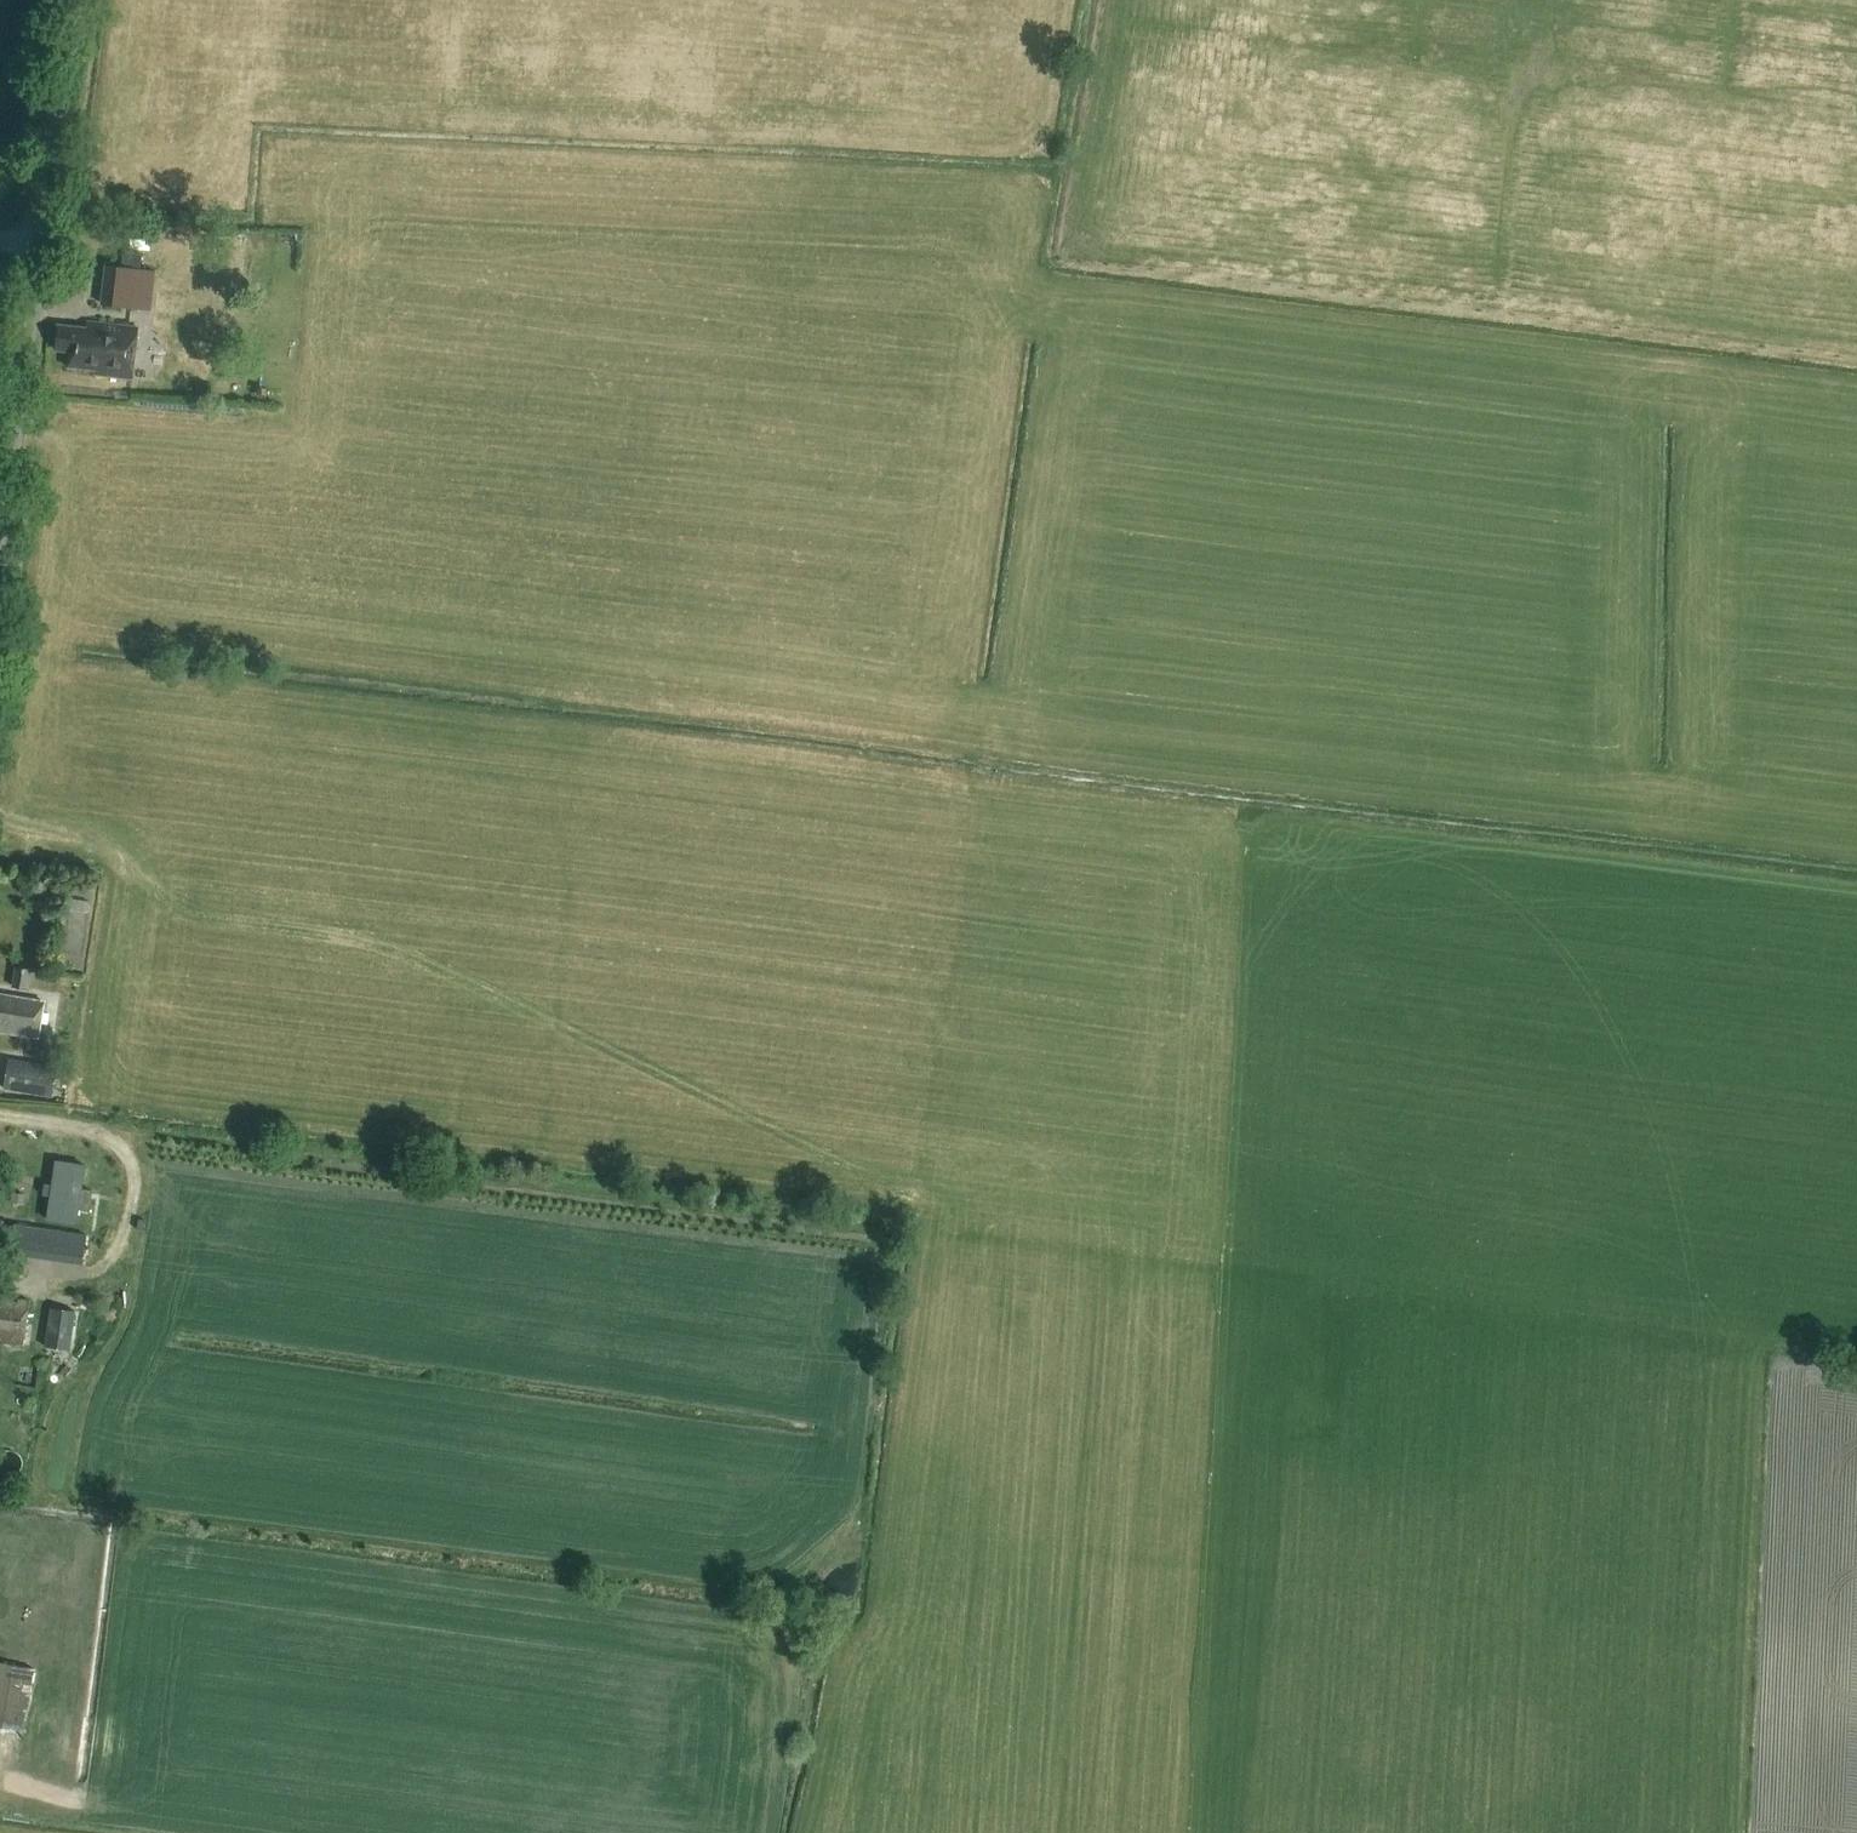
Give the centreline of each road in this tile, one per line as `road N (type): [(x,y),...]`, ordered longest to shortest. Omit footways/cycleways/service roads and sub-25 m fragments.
road 1 (unclassified): [(0,488),(71,0)]
road 2 (track): [(0,1117),(108,1136),(126,1152),(134,1203),(93,1274),(58,1287),(0,1283)]

